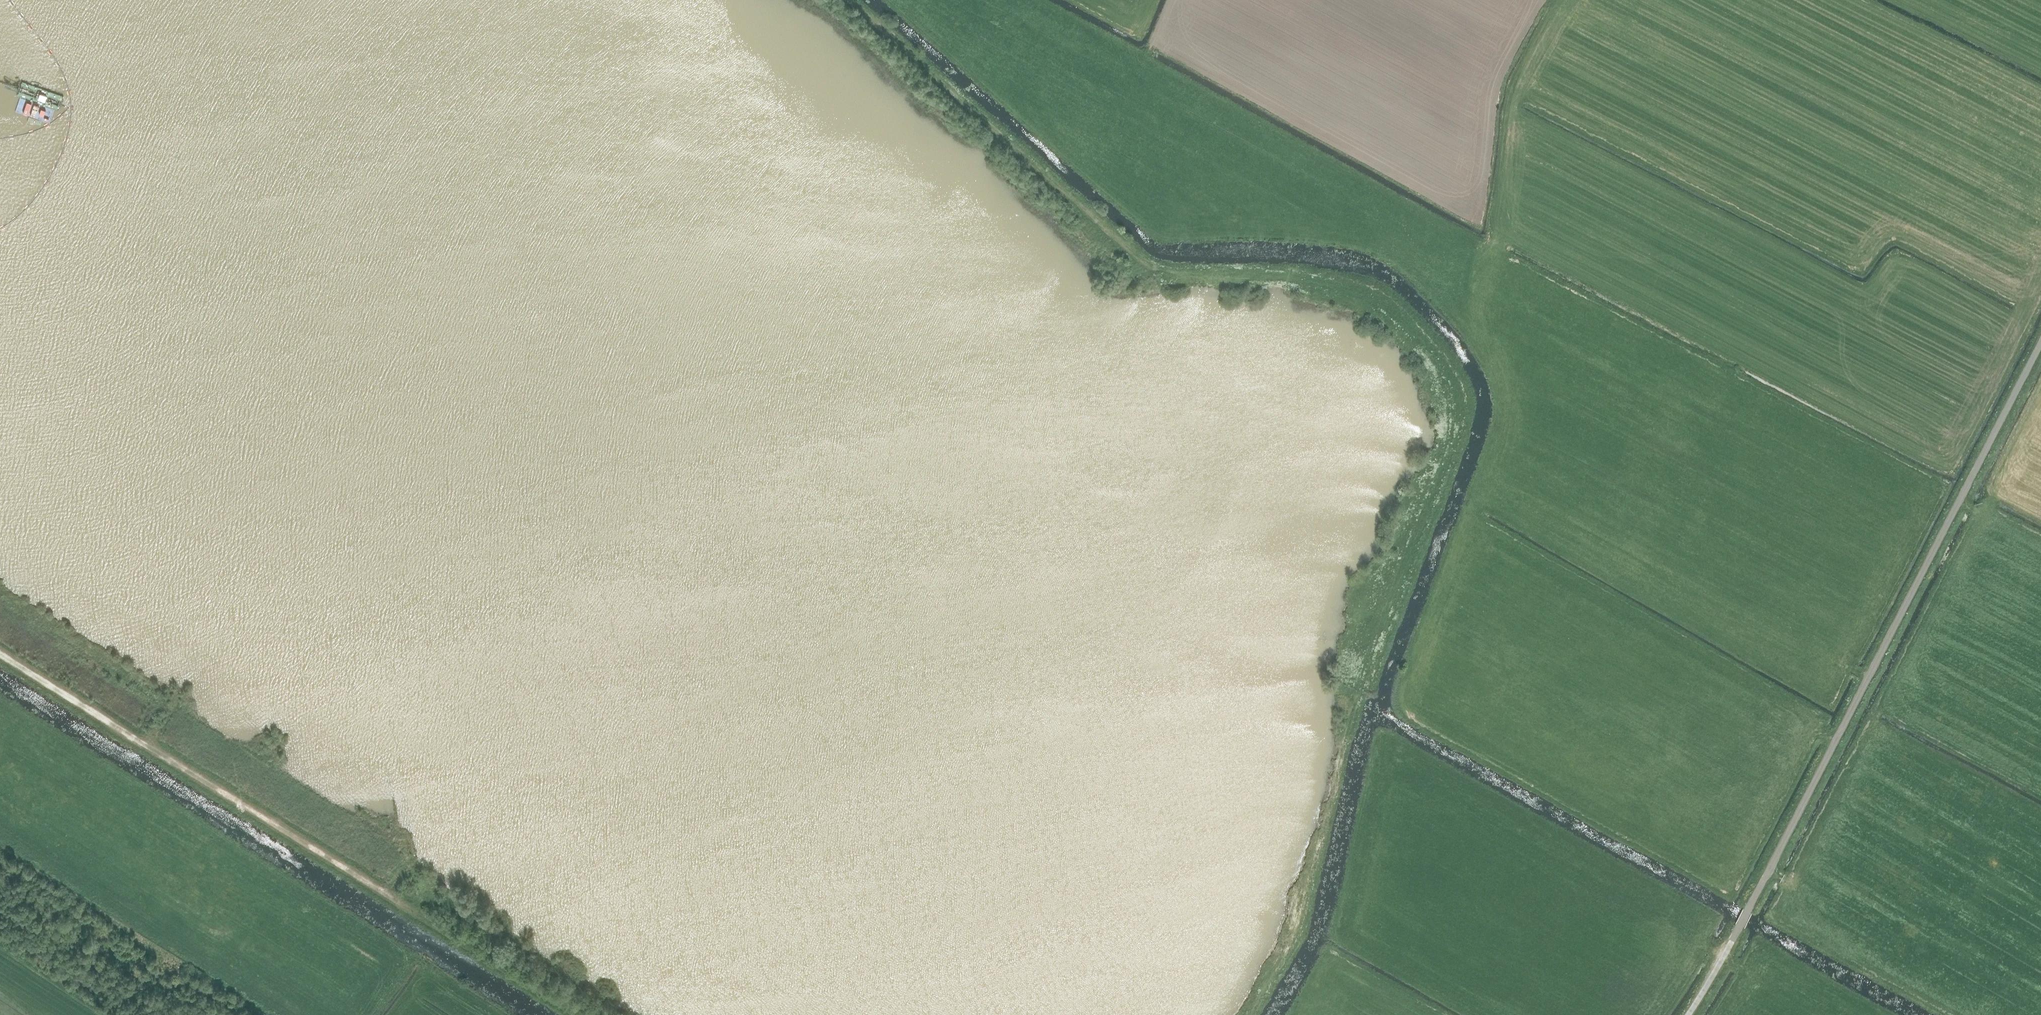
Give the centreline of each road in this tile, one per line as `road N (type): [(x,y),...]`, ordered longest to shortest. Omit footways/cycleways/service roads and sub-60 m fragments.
road 1 (unclassified): [(1691,1014),(2040,346)]

